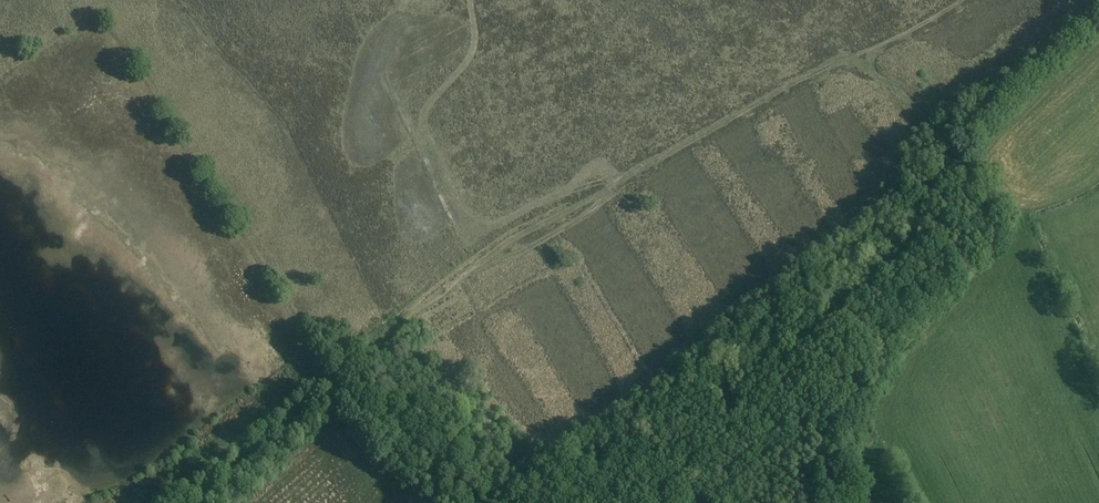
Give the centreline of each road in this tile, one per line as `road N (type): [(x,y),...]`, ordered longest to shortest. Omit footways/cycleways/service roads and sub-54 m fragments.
road 1 (track): [(856,61),(513,240),(359,362)]
road 2 (track): [(182,502),(359,362)]
road 3 (track): [(359,362),(501,502)]
road 4 (track): [(856,61),(912,101),(961,159)]
road 5 (track): [(971,0),(856,61)]

